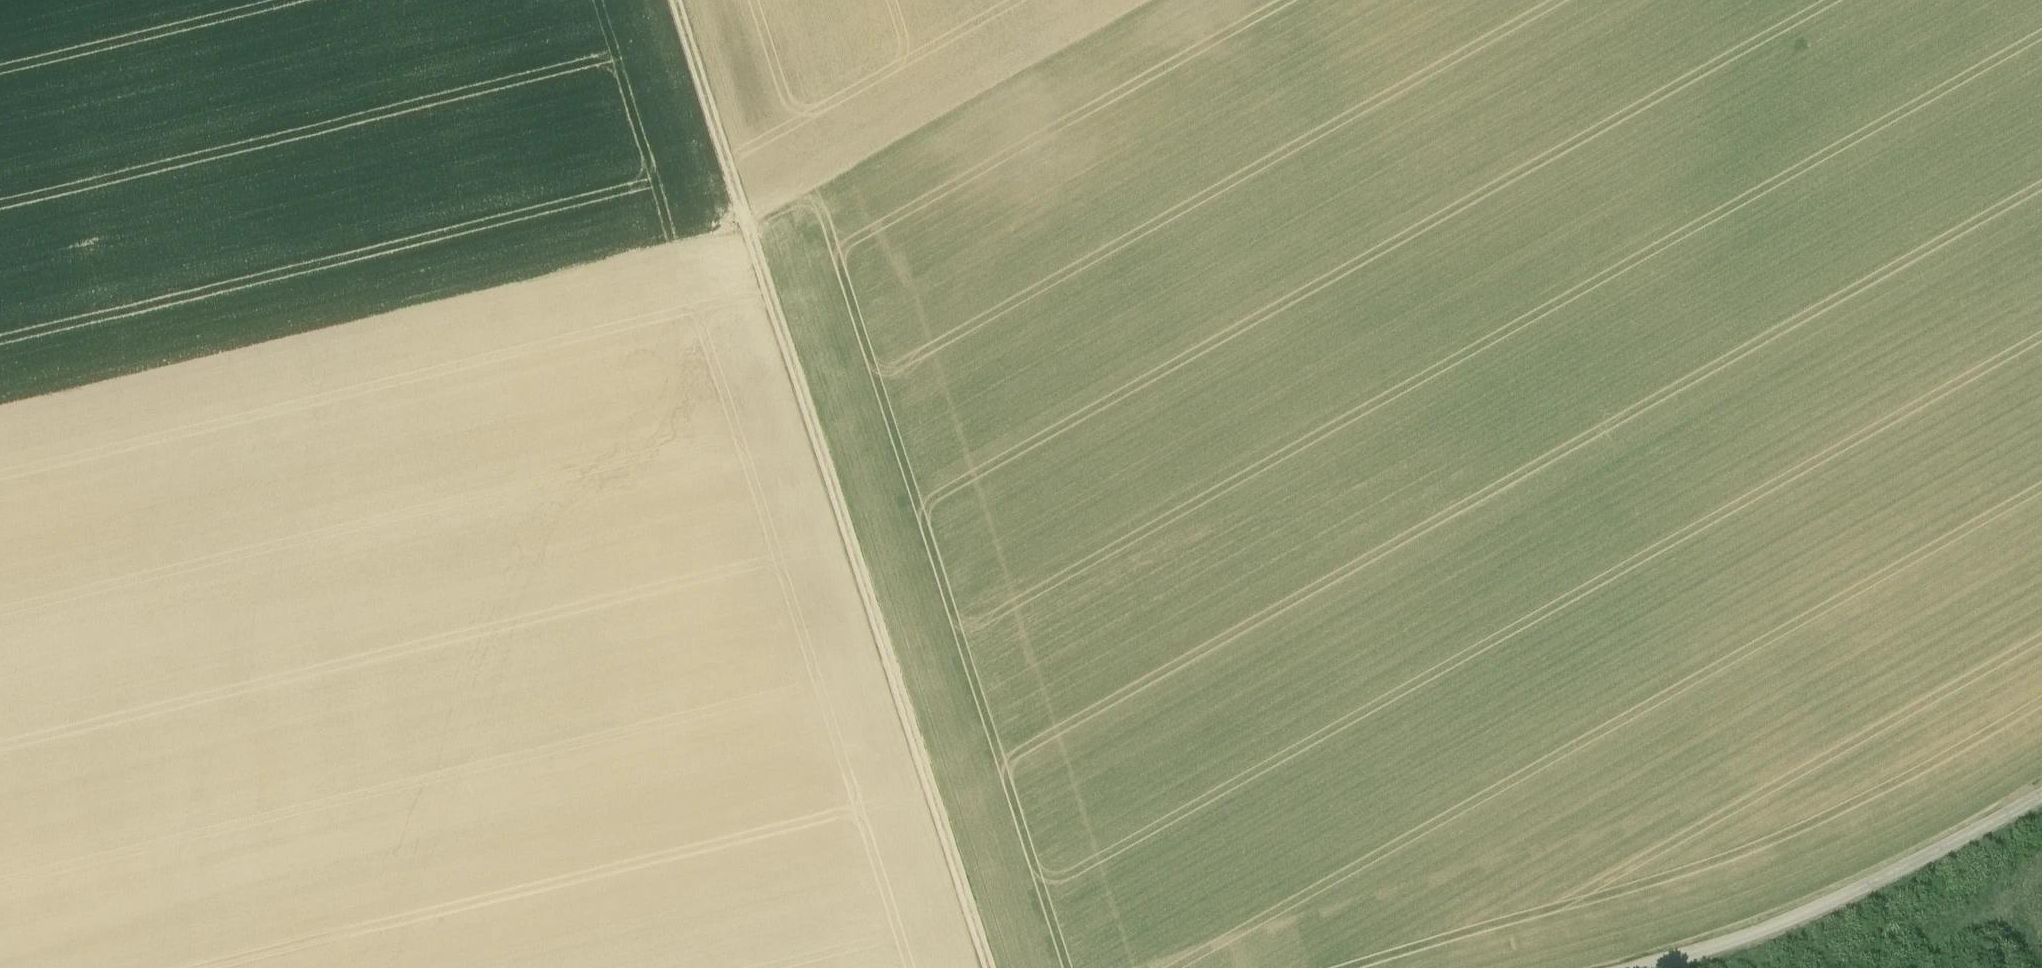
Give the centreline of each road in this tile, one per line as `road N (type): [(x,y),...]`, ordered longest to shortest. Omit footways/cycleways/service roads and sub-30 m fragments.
road 1 (track): [(676,0),(988,967)]
road 2 (unclassified): [(1633,967),(1822,906),(2041,794)]

